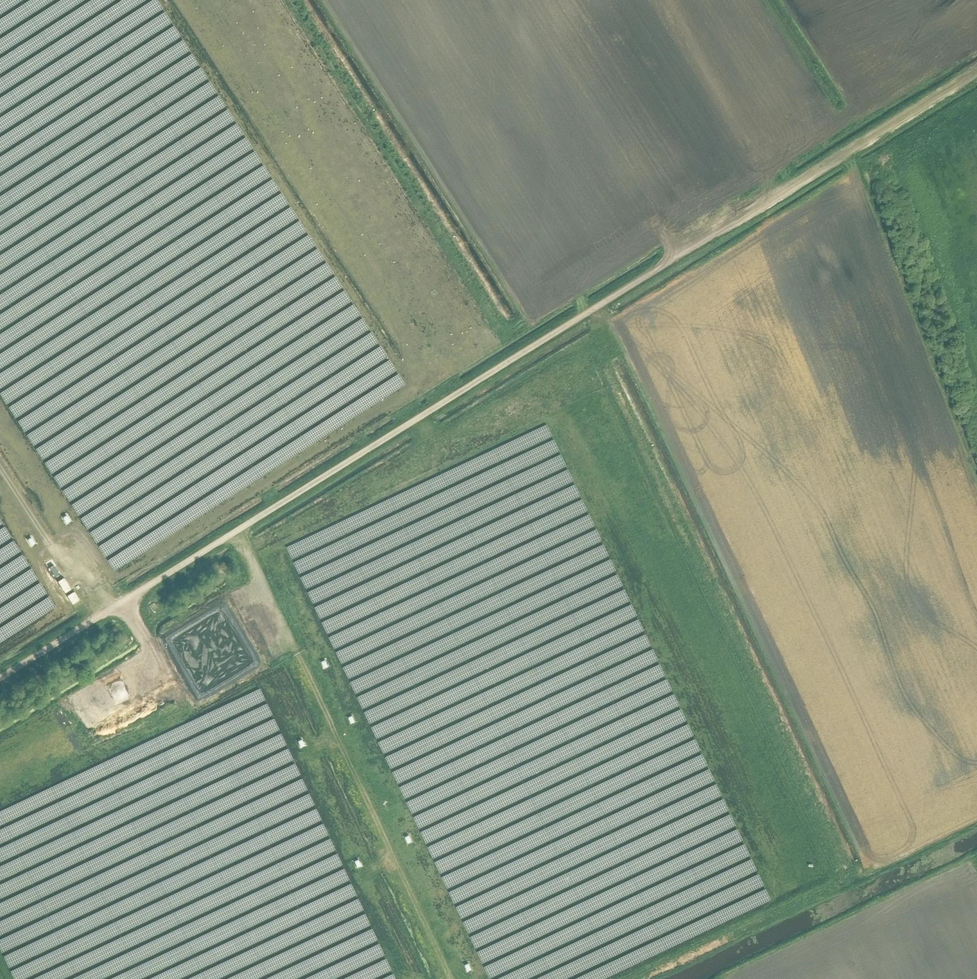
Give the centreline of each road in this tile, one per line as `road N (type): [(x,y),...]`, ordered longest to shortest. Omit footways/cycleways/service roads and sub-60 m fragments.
road 1 (unclassified): [(0,677),(718,231)]
road 2 (track): [(718,231),(976,71)]

